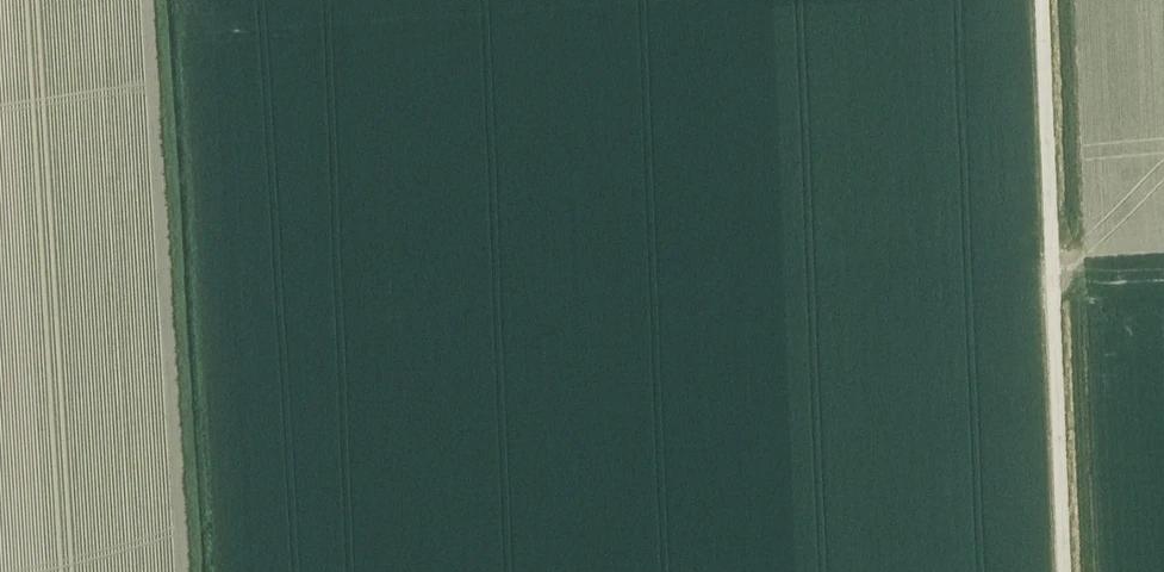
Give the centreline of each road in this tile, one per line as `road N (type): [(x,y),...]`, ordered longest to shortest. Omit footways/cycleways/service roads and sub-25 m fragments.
road 1 (track): [(1073,571),(1051,0)]

